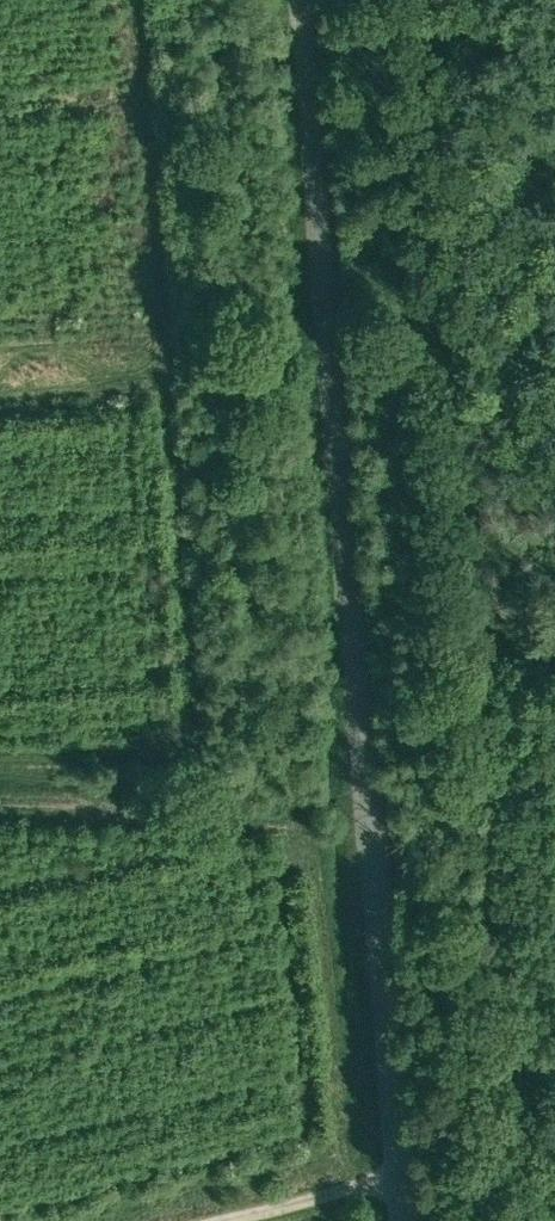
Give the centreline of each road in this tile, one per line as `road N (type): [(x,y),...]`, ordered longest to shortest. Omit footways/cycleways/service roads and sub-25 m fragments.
road 1 (unclassified): [(400,1220),(298,0)]
road 2 (track): [(408,0),(460,630),(554,663)]
road 3 (track): [(396,1179),(233,1220)]

